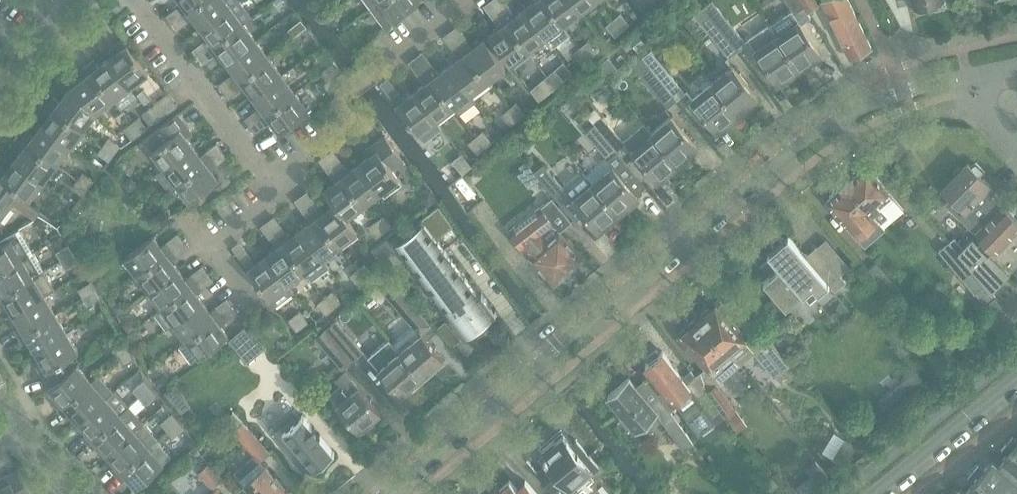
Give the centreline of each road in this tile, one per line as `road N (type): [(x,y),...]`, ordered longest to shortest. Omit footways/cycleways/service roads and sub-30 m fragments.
road 1 (residential): [(969,78),(905,90),(832,120),(388,493)]
road 2 (residential): [(270,181),(333,133),(344,91),(468,0)]
road 3 (residential): [(270,181),(133,0)]
road 4 (tertiary): [(1016,354),(848,493)]
road 5 (tertiary): [(877,493),(1016,379)]

